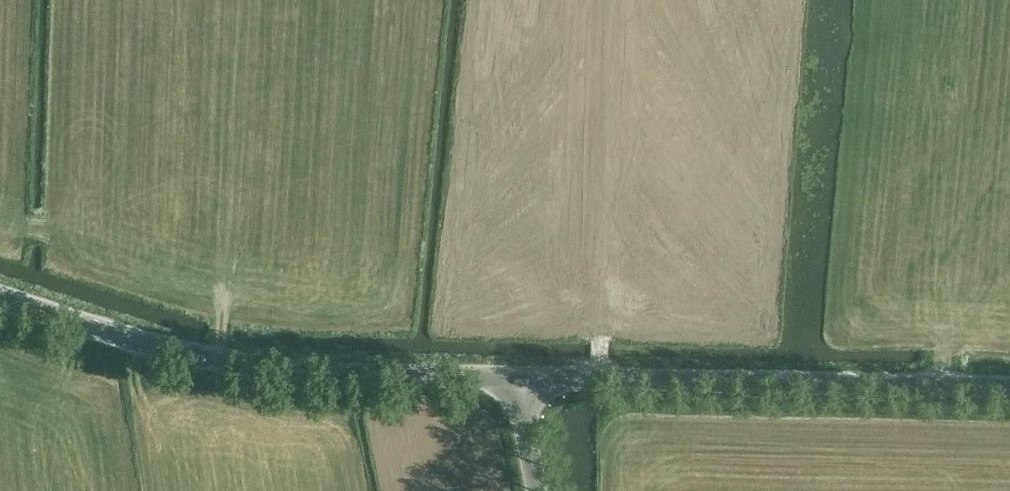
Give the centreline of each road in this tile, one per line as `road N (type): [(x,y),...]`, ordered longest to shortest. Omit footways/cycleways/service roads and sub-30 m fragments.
road 1 (unclassified): [(511,379),(212,359),(0,295)]
road 2 (unclassified): [(1009,391),(511,379)]

